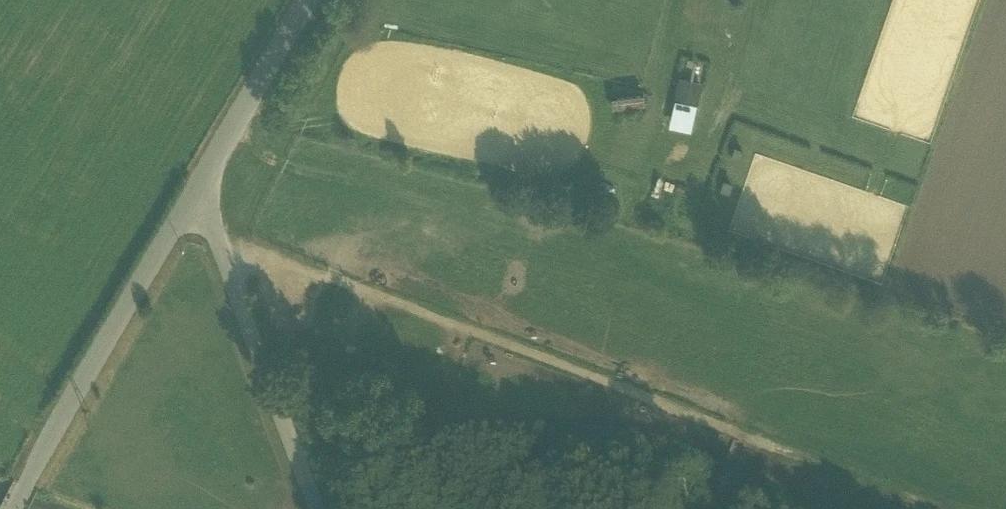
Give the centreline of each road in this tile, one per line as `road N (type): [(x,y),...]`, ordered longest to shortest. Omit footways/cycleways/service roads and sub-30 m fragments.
road 1 (track): [(225,266),(259,258),(341,279),(591,375)]
road 2 (unclassified): [(12,508),(196,188)]
road 3 (residential): [(196,188),(316,508)]
road 4 (unclassified): [(196,188),(306,0)]

